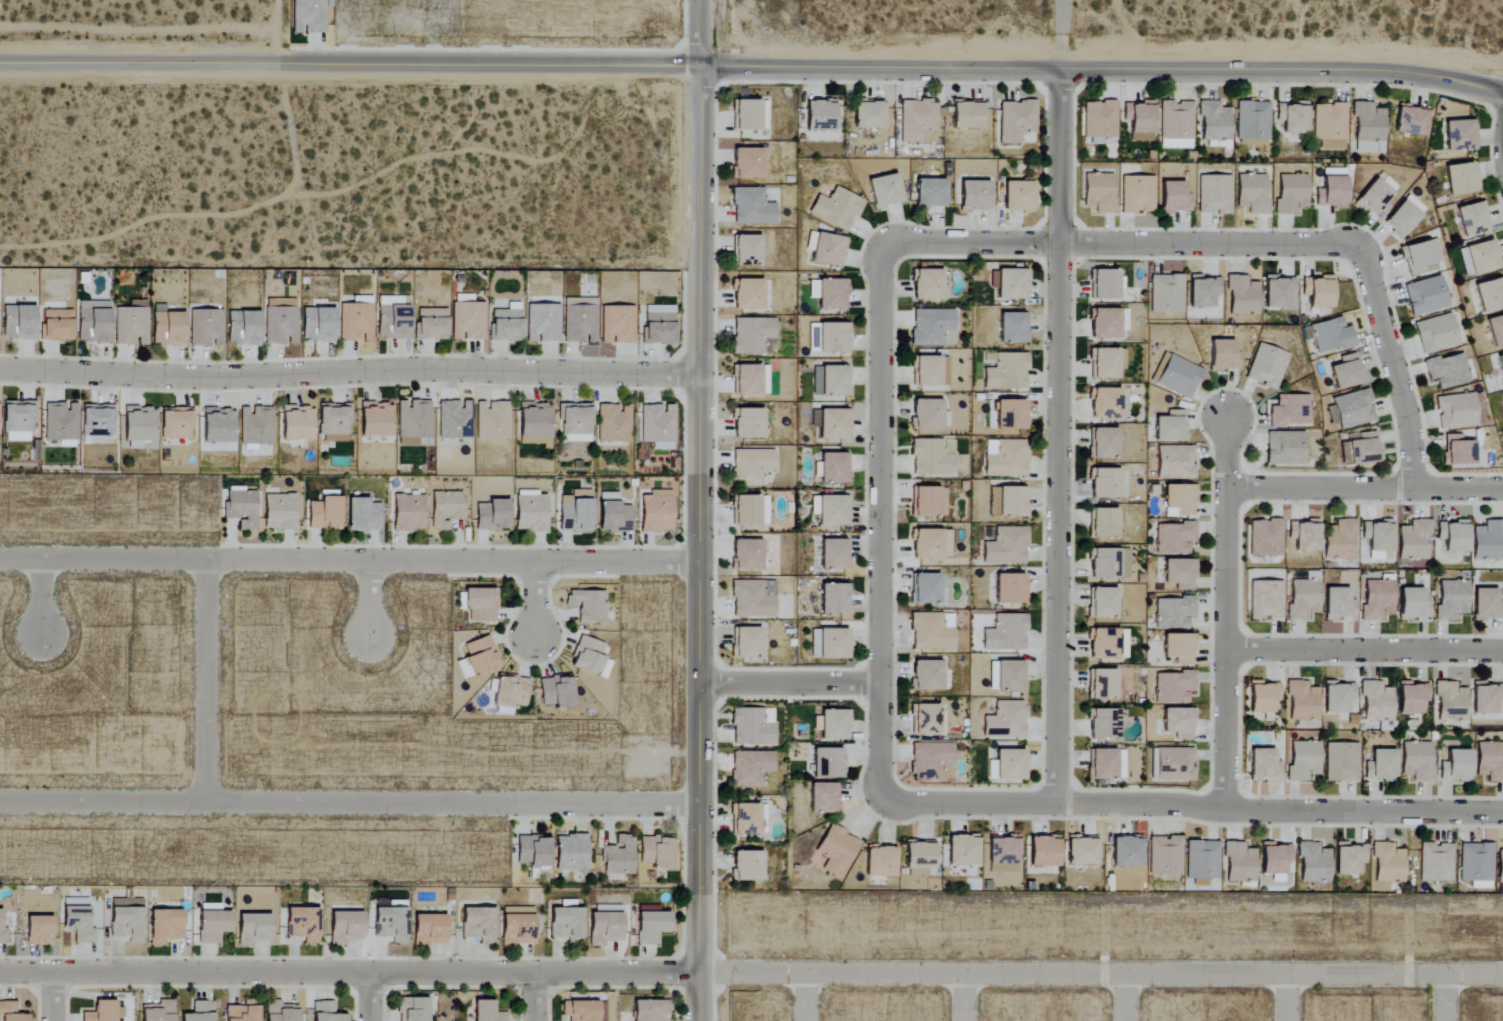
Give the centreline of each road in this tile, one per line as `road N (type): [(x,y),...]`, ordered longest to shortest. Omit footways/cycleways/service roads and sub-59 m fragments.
road 1 (tertiary): [(0,62),(1412,75),(1502,93)]
road 2 (tertiary): [(697,1020),(699,67)]
road 3 (residential): [(1502,975),(697,974)]
road 4 (residential): [(1054,804),(1059,70)]
road 5 (residential): [(700,563),(0,559)]
road 6 (residential): [(699,374),(415,370),(199,378),(0,371)]
road 7 (residential): [(697,804),(0,802)]
road 8 (residential): [(697,974),(0,975)]
road 9 (residential): [(1502,812),(887,798)]
road 10 (residential): [(881,254),(877,769),(887,798)]
road 11 (residential): [(881,254),(904,243),(1362,246)]
road 12 (residential): [(1224,810),(1225,416)]
road 13 (residential): [(1224,650),(1502,651)]
road 14 (residential): [(1502,490),(1225,488)]
road 15 (residential): [(1362,246),(1410,435),(1413,489)]
road 16 (residential): [(208,560),(204,803)]
road 17 (residential): [(878,684),(698,684)]

